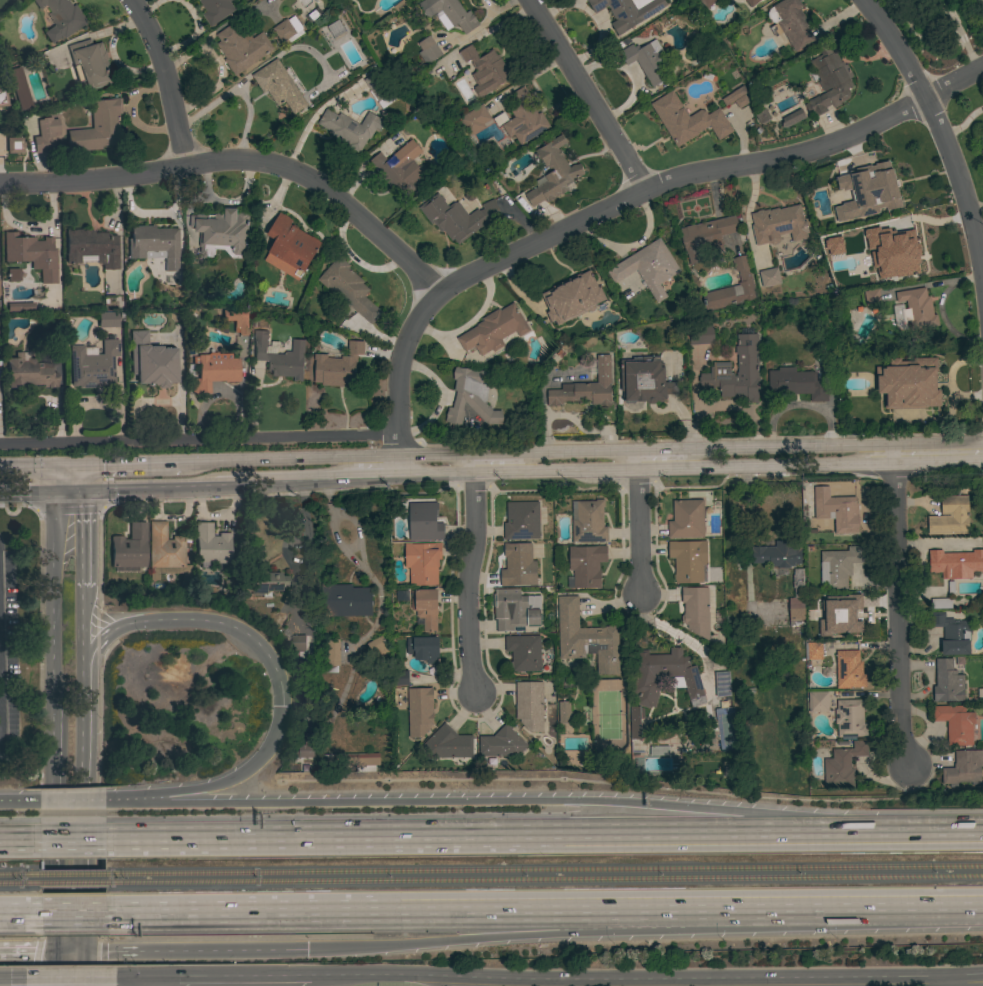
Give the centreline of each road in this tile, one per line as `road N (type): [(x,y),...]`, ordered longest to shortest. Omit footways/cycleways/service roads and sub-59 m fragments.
road 1 (residential): [(982,69),(825,150),(644,192),(464,277),(436,299),(421,275),(329,190),(272,167),(239,163),(0,186)]
road 2 (motorway): [(961,833),(601,801),(102,801)]
road 3 (motorway): [(961,833),(107,843)]
road 4 (motorway): [(110,910),(890,908)]
road 5 (primary): [(396,480),(982,462)]
road 6 (motorway): [(308,953),(890,908)]
road 7 (residential): [(395,436),(0,445)]
road 8 (primary): [(597,985),(953,982)]
road 9 (residential): [(908,767),(900,737),(893,445)]
road 10 (residential): [(982,285),(980,243),(926,99),(864,0)]
road 11 (primary): [(982,441),(683,450)]
road 12 (primary): [(471,457),(178,465)]
road 13 (primary): [(84,489),(349,481)]
road 14 (secondary): [(51,701),(55,953)]
road 15 (residential): [(476,696),(468,629),(471,457)]
road 16 (motorway): [(82,953),(308,953)]
road 17 (residential): [(644,192),(528,0)]
road 18 (motorway): [(279,706),(260,761),(233,779),(102,801)]
road 19 (secondary): [(51,489),(51,701)]
road 20 (residential): [(436,299),(420,319),(398,382),(396,480)]
road 21 (motorway): [(142,623),(238,634),(273,671),(279,706)]
road 22 (residential): [(187,167),(158,42),(130,0)]
road 23 (primary): [(310,977),(145,978)]
road 24 (residential): [(640,599),(637,452)]
road 25 (primary): [(445,985),(425,977),(310,977)]
road 26 (secondary): [(83,788),(84,656)]
road 27 (primary): [(637,452),(517,456)]

